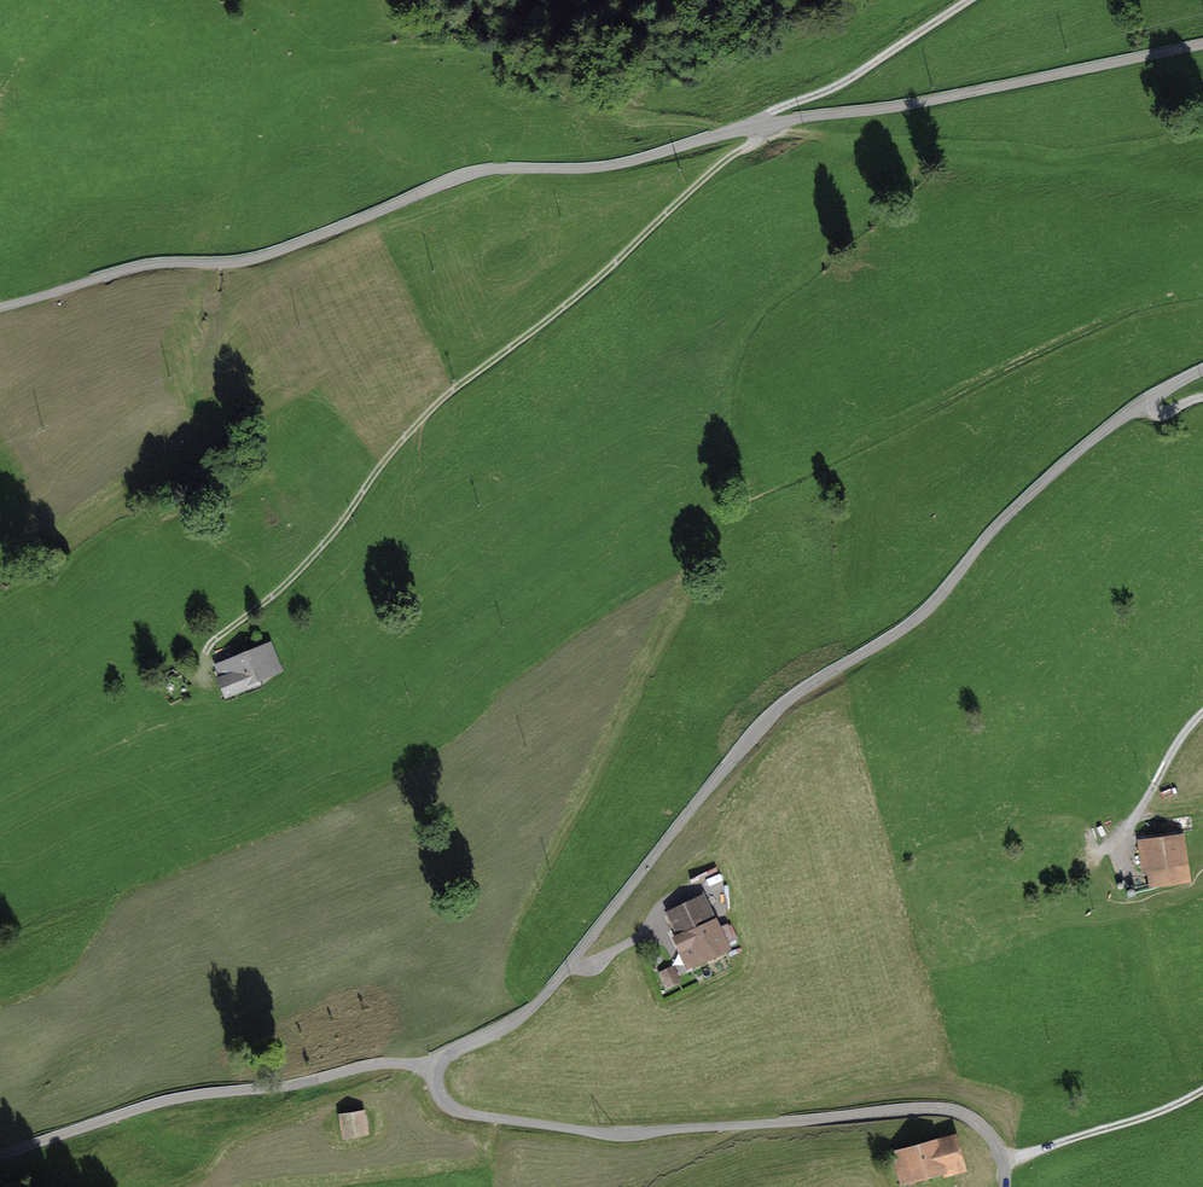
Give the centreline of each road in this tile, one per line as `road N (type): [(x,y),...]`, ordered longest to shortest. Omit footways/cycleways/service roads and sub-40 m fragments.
road 1 (residential): [(1202,370),(1084,446),(917,620),(818,679),(769,718),(538,1006),(441,1059),(435,1088),(456,1113),(622,1137),(955,1111),(990,1134),(1006,1165),(1002,1186)]
road 2 (residential): [(0,308),(136,266),(239,263),(480,172),(619,165),(715,135),(920,103),(1202,44)]
road 3 (track): [(203,662),(325,548),(435,409),(575,299),(762,126)]
road 4 (track): [(246,0),(292,51),(481,56),(648,115),(762,126)]
road 5 (track): [(438,1071),(394,1062),(291,1088),(178,1098),(0,1155)]
road 6 (track): [(969,0),(762,126)]
road 7 (track): [(1202,1092),(1135,1123),(1003,1159)]
road 8 (track): [(1119,873),(1143,811),(1202,717)]

